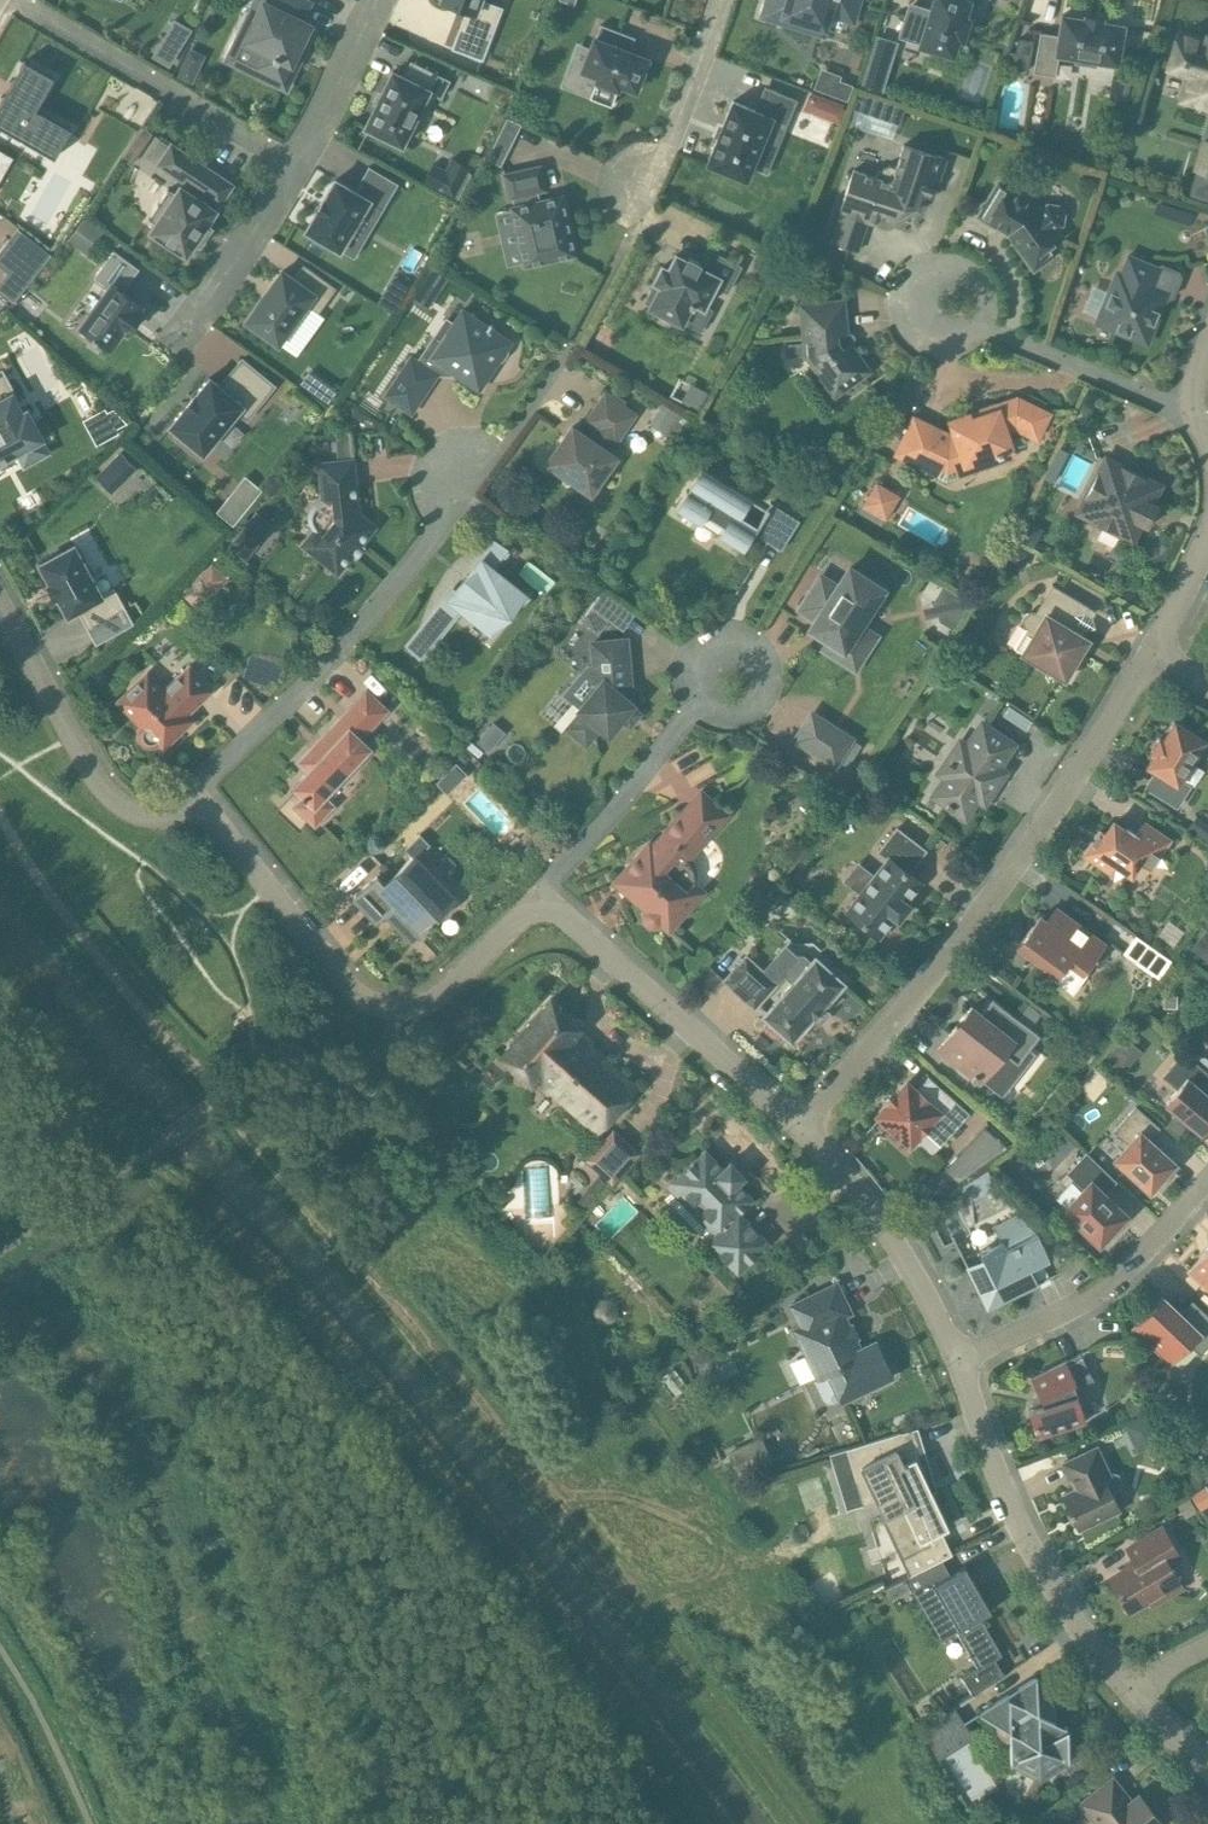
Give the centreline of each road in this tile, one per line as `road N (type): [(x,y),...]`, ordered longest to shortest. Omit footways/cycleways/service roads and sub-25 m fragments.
road 1 (residential): [(804,1125),(944,963),(1077,777),(1152,649)]
road 2 (residential): [(543,897),(436,998),(394,1007),(370,1002),(345,984),(195,796)]
road 3 (residential): [(195,796),(405,573),(456,497)]
road 4 (residential): [(1131,1697),(1039,1568),(958,1365)]
road 5 (unclassified): [(220,1100),(59,905),(0,815)]
road 6 (residential): [(804,1125),(543,897)]
road 7 (residential): [(296,175),(5,0)]
road 8 (residential): [(958,1365),(1104,1295),(1157,1249),(1207,1186)]
road 9 (residential): [(0,607),(114,802),(141,814),(195,796)]
road 10 (residential): [(543,897),(720,666)]
road 11 (residential): [(958,1365),(917,1276),(804,1125)]
road 12 (residential): [(1192,413),(940,309)]
road 13 (residential): [(646,193),(723,0)]
road 14 (residential): [(296,175),(184,338)]
road 15 (residential): [(370,15),(296,175)]
road 16 (residential): [(1152,649),(1207,531)]

